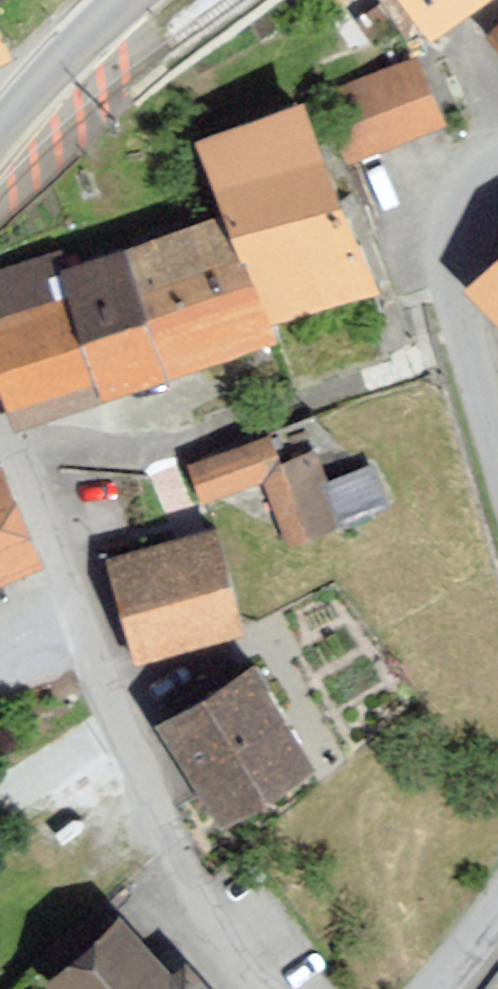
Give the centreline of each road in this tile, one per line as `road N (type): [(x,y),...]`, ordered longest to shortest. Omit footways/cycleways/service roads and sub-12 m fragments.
road 1 (unclassified): [(121,701),(152,693),(100,546),(191,514),(166,452),(34,495)]
road 2 (residential): [(283,988),(190,864),(121,701)]
road 3 (residential): [(497,166),(477,177),(461,203),(451,267),(497,445)]
road 4 (residential): [(121,701),(34,495)]
road 5 (secondary): [(0,132),(125,0)]

